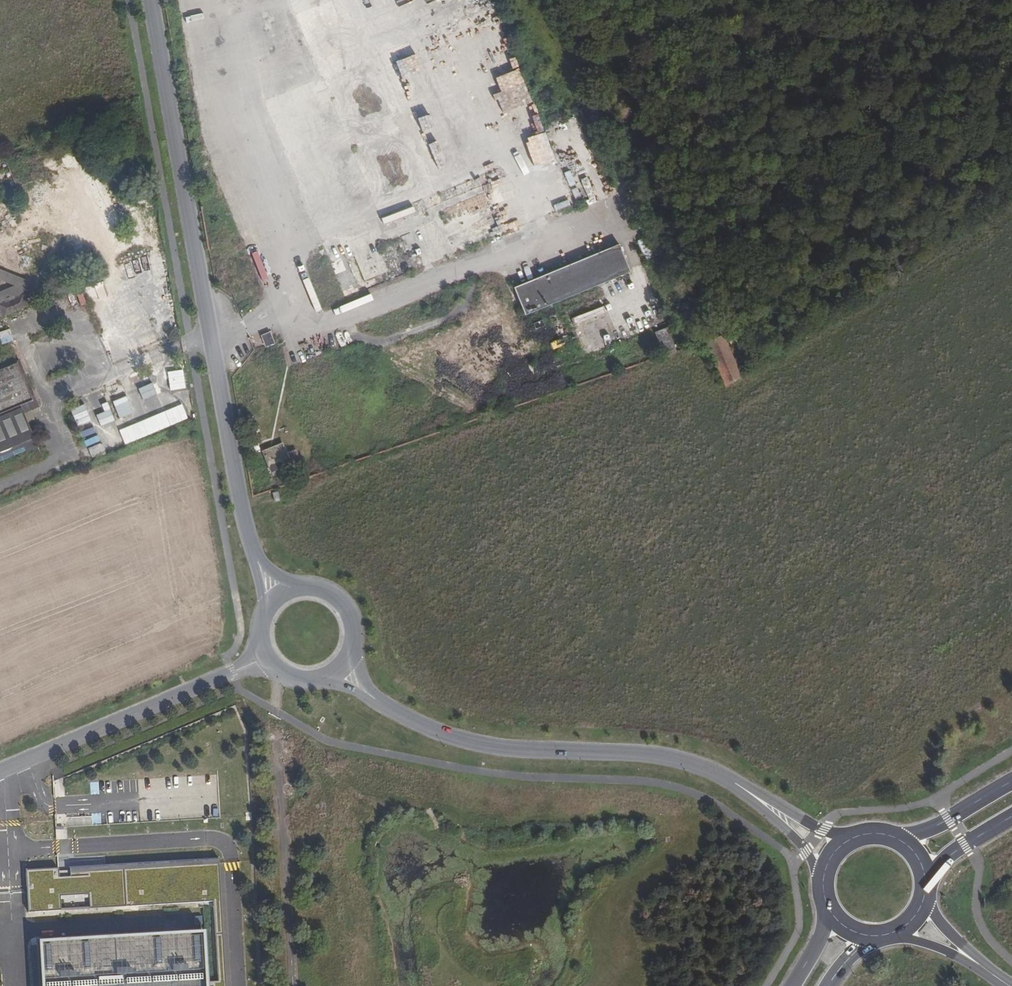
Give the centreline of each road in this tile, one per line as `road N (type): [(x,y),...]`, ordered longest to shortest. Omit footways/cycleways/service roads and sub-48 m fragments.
road 1 (tertiary): [(275,596),(240,502),(152,0)]
road 2 (tertiary): [(776,812),(729,778),(679,760),(475,744),(413,721),(368,694),(339,664)]
road 3 (tertiary): [(269,660),(0,771)]
road 4 (tertiary): [(339,664),(352,634),(343,603),(316,586),(275,596)]
road 5 (primary): [(1011,782),(900,839)]

